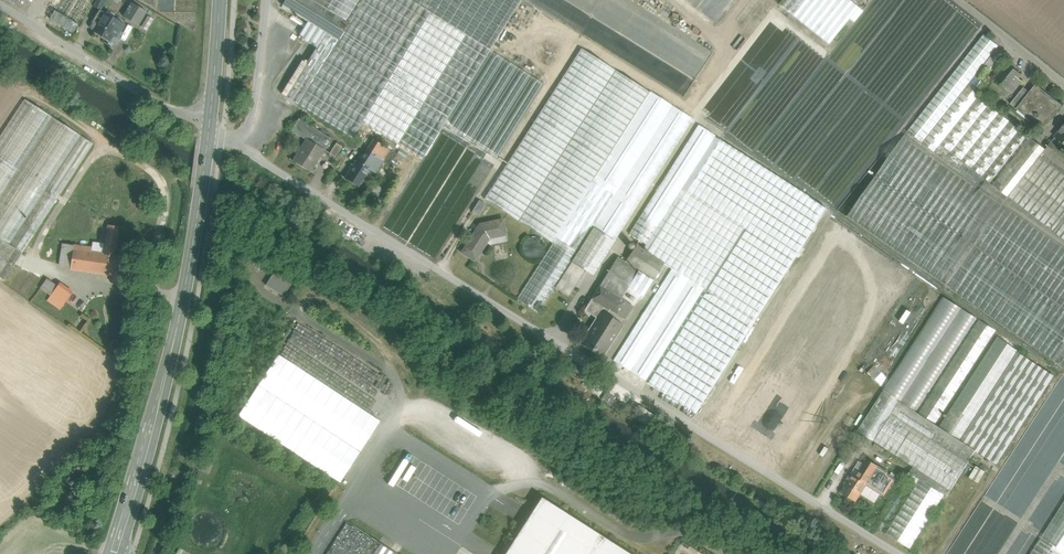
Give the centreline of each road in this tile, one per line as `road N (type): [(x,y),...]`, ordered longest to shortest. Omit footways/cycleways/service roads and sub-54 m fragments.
road 1 (unclassified): [(238,145),(896,553)]
road 2 (secondary): [(209,122),(184,296),(115,553)]
road 3 (unclassified): [(209,122),(140,94),(0,5)]
road 4 (residential): [(238,145),(254,109),(268,0)]
road 5 (secondary): [(219,0),(209,122)]

